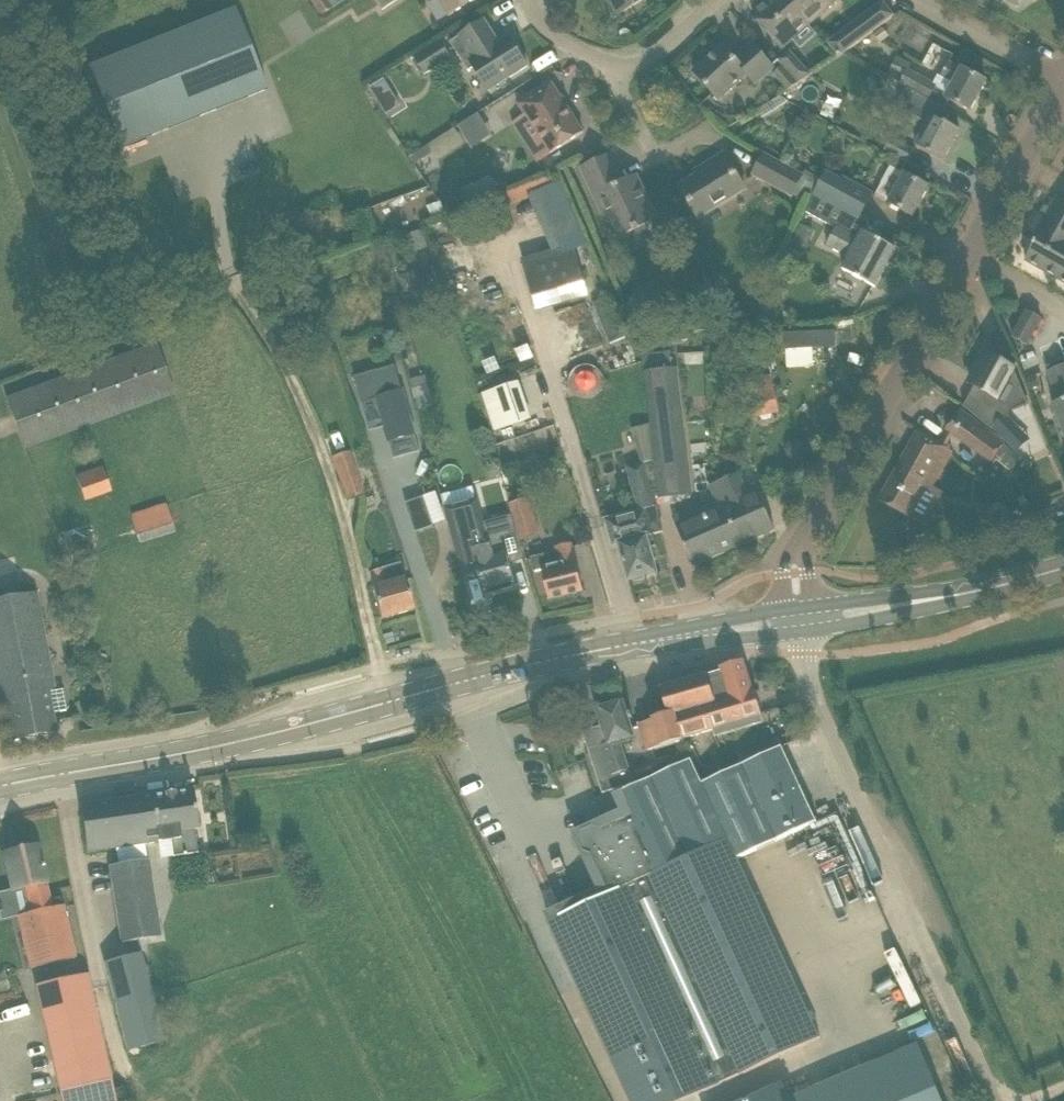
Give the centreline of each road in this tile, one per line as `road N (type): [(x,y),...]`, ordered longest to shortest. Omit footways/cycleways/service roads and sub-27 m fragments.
road 1 (unclassified): [(795,573),(1063,91)]
road 2 (unclassified): [(997,1100),(798,655),(797,631)]
road 3 (unclassified): [(390,703),(339,502),(293,386),(235,288)]
road 4 (track): [(235,288),(85,342),(0,118)]
road 5 (tertiary): [(0,787),(390,703)]
road 6 (tertiary): [(390,703),(546,659),(689,635)]
road 7 (residential): [(1063,78),(912,0)]
road 8 (tertiary): [(797,631),(884,619),(943,600)]
road 9 (tertiary): [(943,600),(794,610)]
road 10 (residential): [(680,136),(656,153),(612,63)]
road 11 (residential): [(714,0),(649,61),(612,63)]
road 12 (tertiary): [(943,600),(1063,566)]

